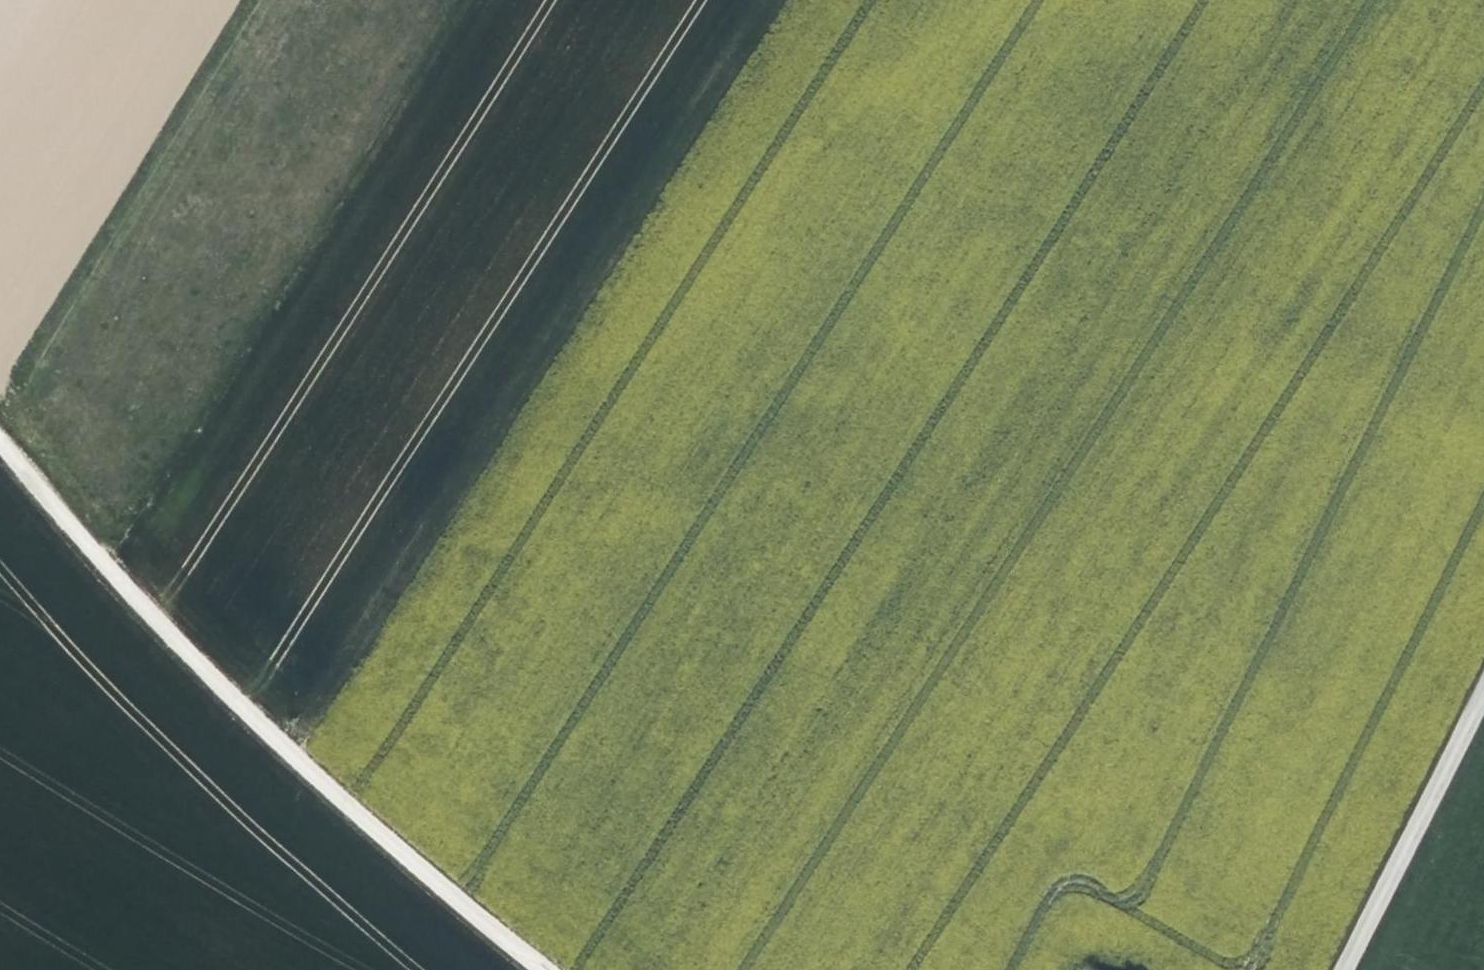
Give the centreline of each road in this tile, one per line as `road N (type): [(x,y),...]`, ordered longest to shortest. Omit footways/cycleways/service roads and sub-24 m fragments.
road 1 (track): [(546,969),(412,868),(150,613),(0,427)]
road 2 (unclassified): [(1483,695),(1344,969)]

